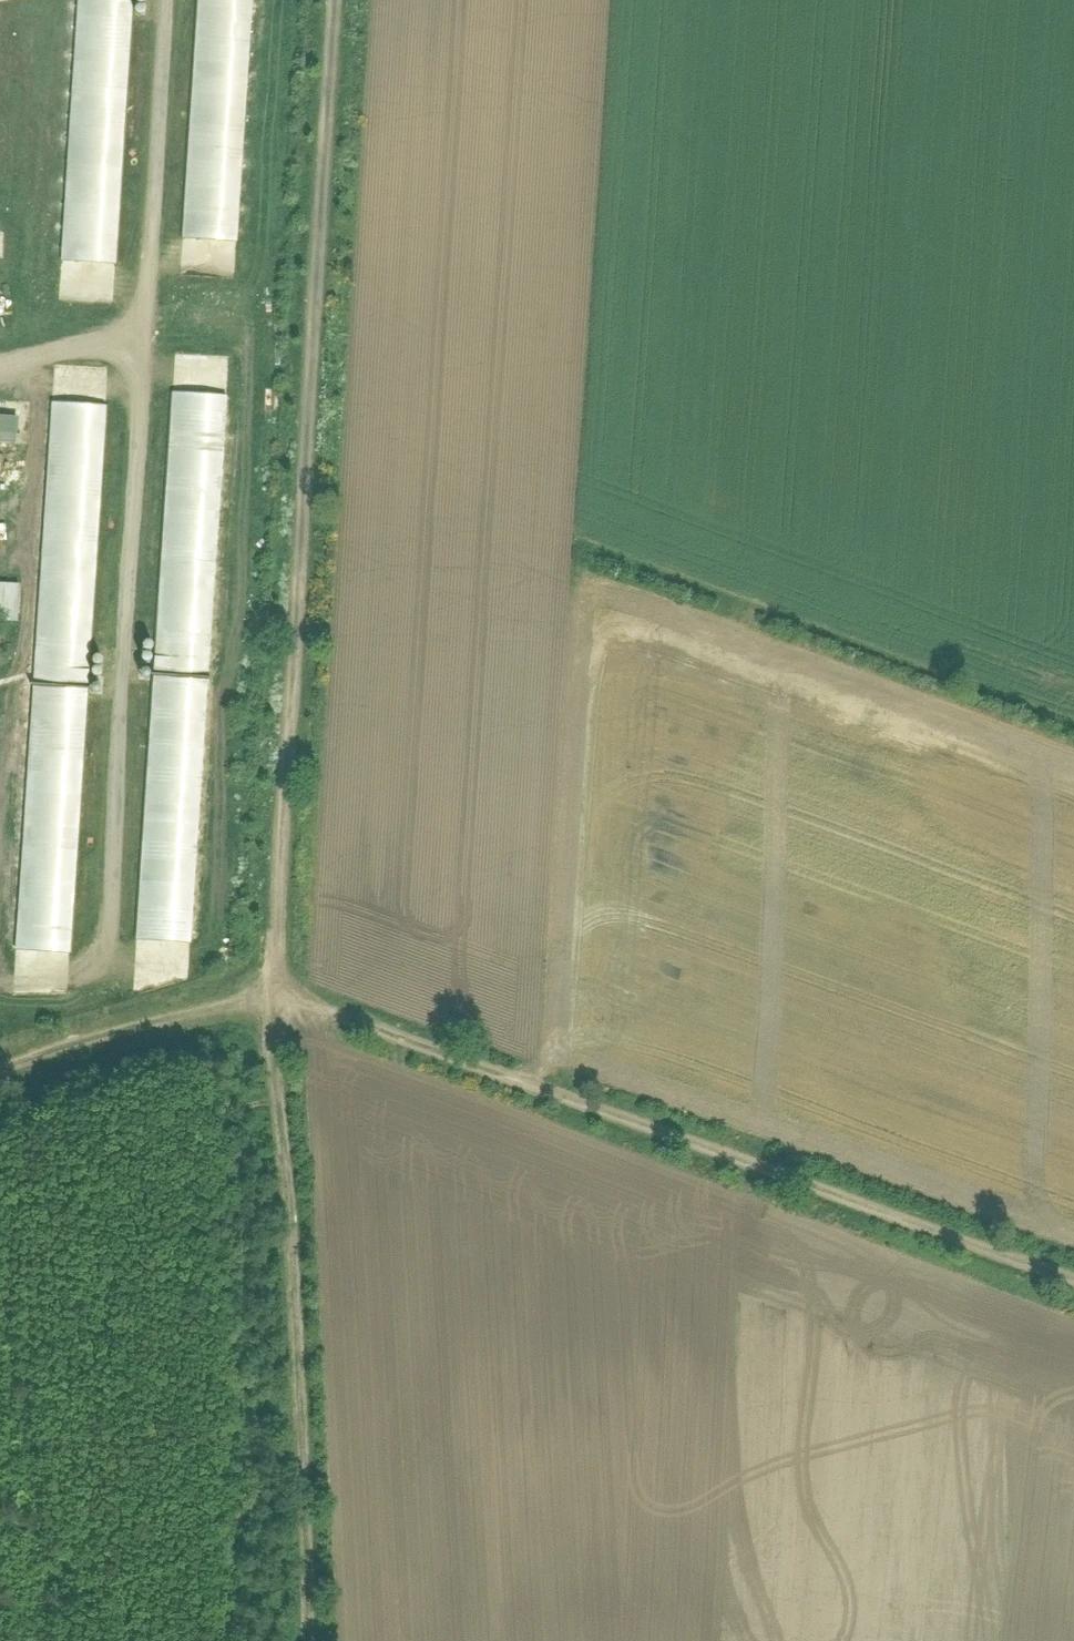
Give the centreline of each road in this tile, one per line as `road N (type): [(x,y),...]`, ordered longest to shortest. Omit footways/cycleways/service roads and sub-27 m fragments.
road 1 (track): [(336,0),(270,994)]
road 2 (track): [(1073,1285),(270,994)]
road 3 (track): [(308,1640),(270,994)]
road 4 (track): [(270,994),(0,1080)]

